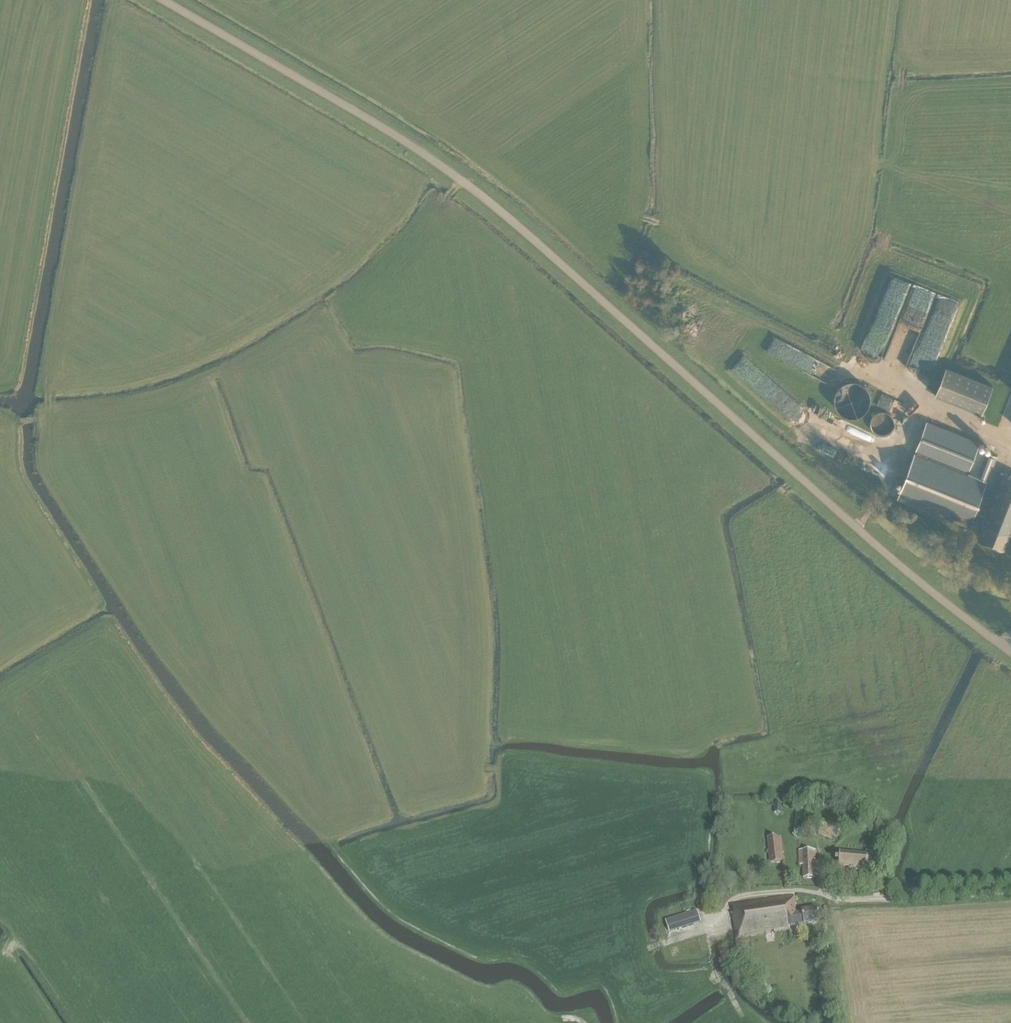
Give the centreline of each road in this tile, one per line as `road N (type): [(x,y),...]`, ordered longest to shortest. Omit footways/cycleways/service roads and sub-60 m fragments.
road 1 (tertiary): [(1010,653),(438,160),(165,0)]

